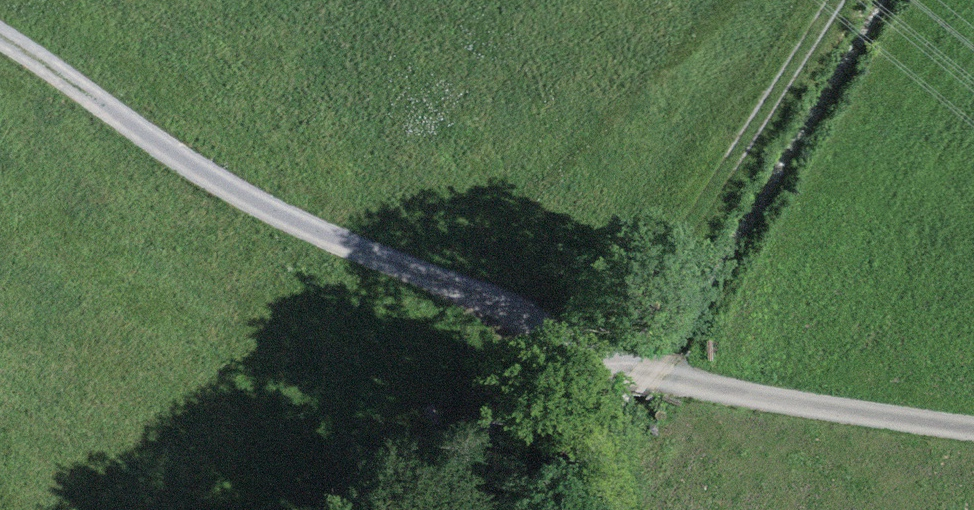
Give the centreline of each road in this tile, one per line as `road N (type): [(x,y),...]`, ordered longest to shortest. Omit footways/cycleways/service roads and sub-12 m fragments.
road 1 (track): [(0,40),(48,64),(184,162),(305,229),(587,343)]
road 2 (track): [(587,343),(840,0)]
road 3 (track): [(587,343),(678,377),(973,425)]
road 4 (track): [(405,509),(587,343)]

